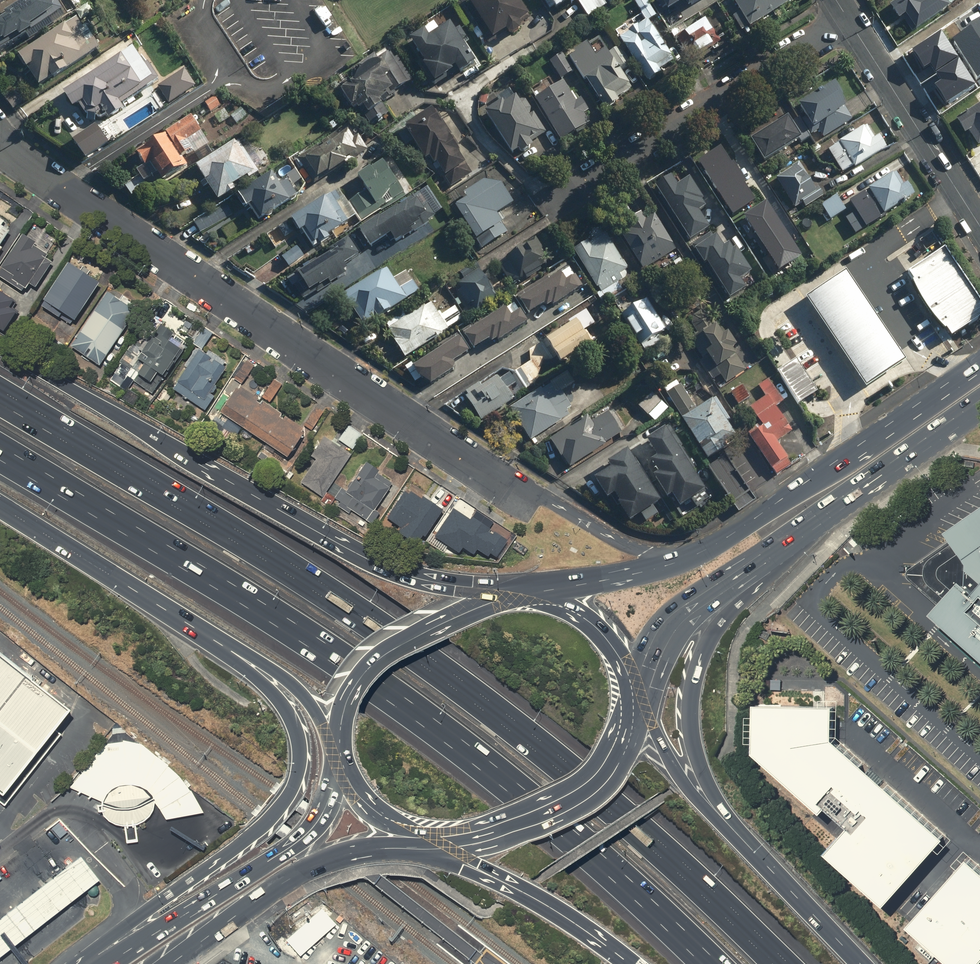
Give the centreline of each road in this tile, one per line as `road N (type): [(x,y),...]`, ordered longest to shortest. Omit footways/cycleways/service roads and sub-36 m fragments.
road 1 (motorway): [(0,403),(281,573),(497,717),(610,807),(769,963)]
road 2 (motorway): [(718,963),(523,781),(399,689),(0,445)]
road 3 (tertiary): [(0,147),(50,188),(499,482),(545,497)]
road 4 (motorway): [(0,348),(362,556),(413,577),(523,594)]
road 5 (motorway): [(73,963),(256,831),(294,785),(298,744),(285,712),(260,682),(168,611)]
road 6 (motorway): [(799,526),(720,622),(688,692),(706,781),(743,841)]
road 7 (residential): [(550,205),(846,20)]
road 8 (primary): [(693,557),(979,366)]
road 9 (primary): [(115,963),(310,827),(331,788),(336,736)]
road 10 (primary): [(429,844),(324,859),(166,963)]
road 11 (primary): [(637,700),(624,748),(586,790),(506,828),(429,844)]
road 12 (primary): [(336,736),(357,677),(383,651),(523,594)]
road 13 (residential): [(979,225),(846,20)]
road 14 (primary): [(799,526),(685,617),(637,700)]
road 15 (motorway): [(633,963),(558,911),(429,844)]
road 16 (primary): [(979,400),(799,526)]
road 17 (motorway): [(336,736),(300,688),(168,611)]
road 18 (motorway): [(168,611),(0,505)]
road 19 (motorway): [(637,700),(686,784),(743,841)]
road 20 (primary): [(523,594),(693,557)]
road 21 (motorway): [(743,841),(860,963)]
road 22 (primary): [(523,594),(593,624),(620,658),(637,700)]
road 23 (primary): [(545,497),(609,538),(693,557)]
road 24 (primary): [(429,844),(362,791),(336,736)]

